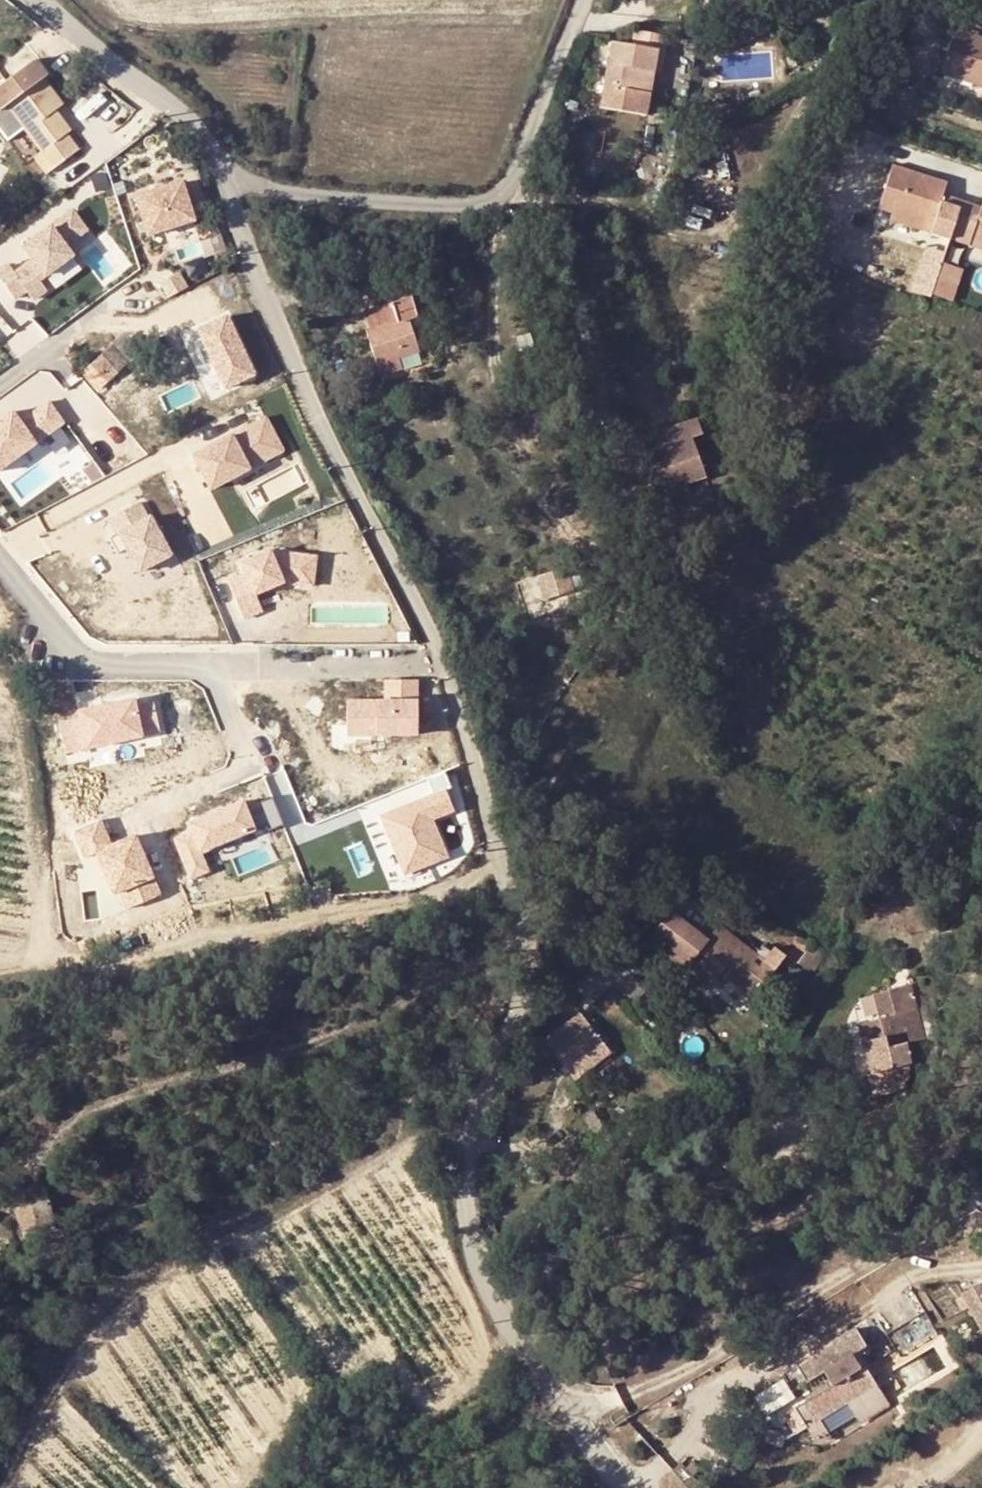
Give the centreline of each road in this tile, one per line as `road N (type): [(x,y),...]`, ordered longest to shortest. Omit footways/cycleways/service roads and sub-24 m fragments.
road 1 (residential): [(230,186),(270,303),(416,593),(522,921),(525,954),(471,1140),(472,1241),(518,1341),(630,1487)]
road 2 (track): [(471,1140),(402,1145),(193,1259),(123,1309),(65,1379),(7,1487)]
road 3 (track): [(0,1165),(98,1107),(498,961),(505,933),(522,921)]
road 4 (residential): [(230,186),(482,204),(516,177),(584,0)]
road 5 (residential): [(0,556),(88,658),(206,660),(249,760)]
road 6 (residential): [(43,0),(198,133),(230,186)]

